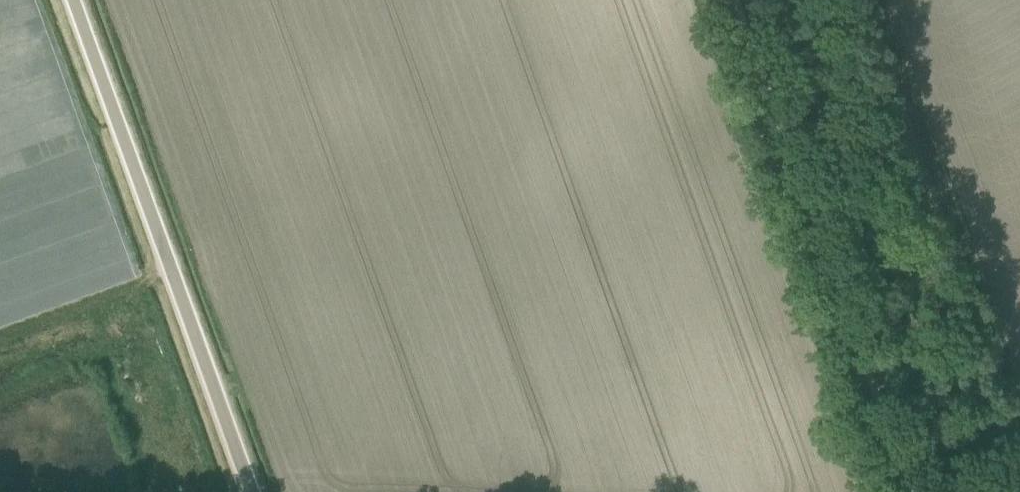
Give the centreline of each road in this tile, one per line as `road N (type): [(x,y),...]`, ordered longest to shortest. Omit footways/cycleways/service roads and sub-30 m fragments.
road 1 (unclassified): [(240,491),(71,0)]

